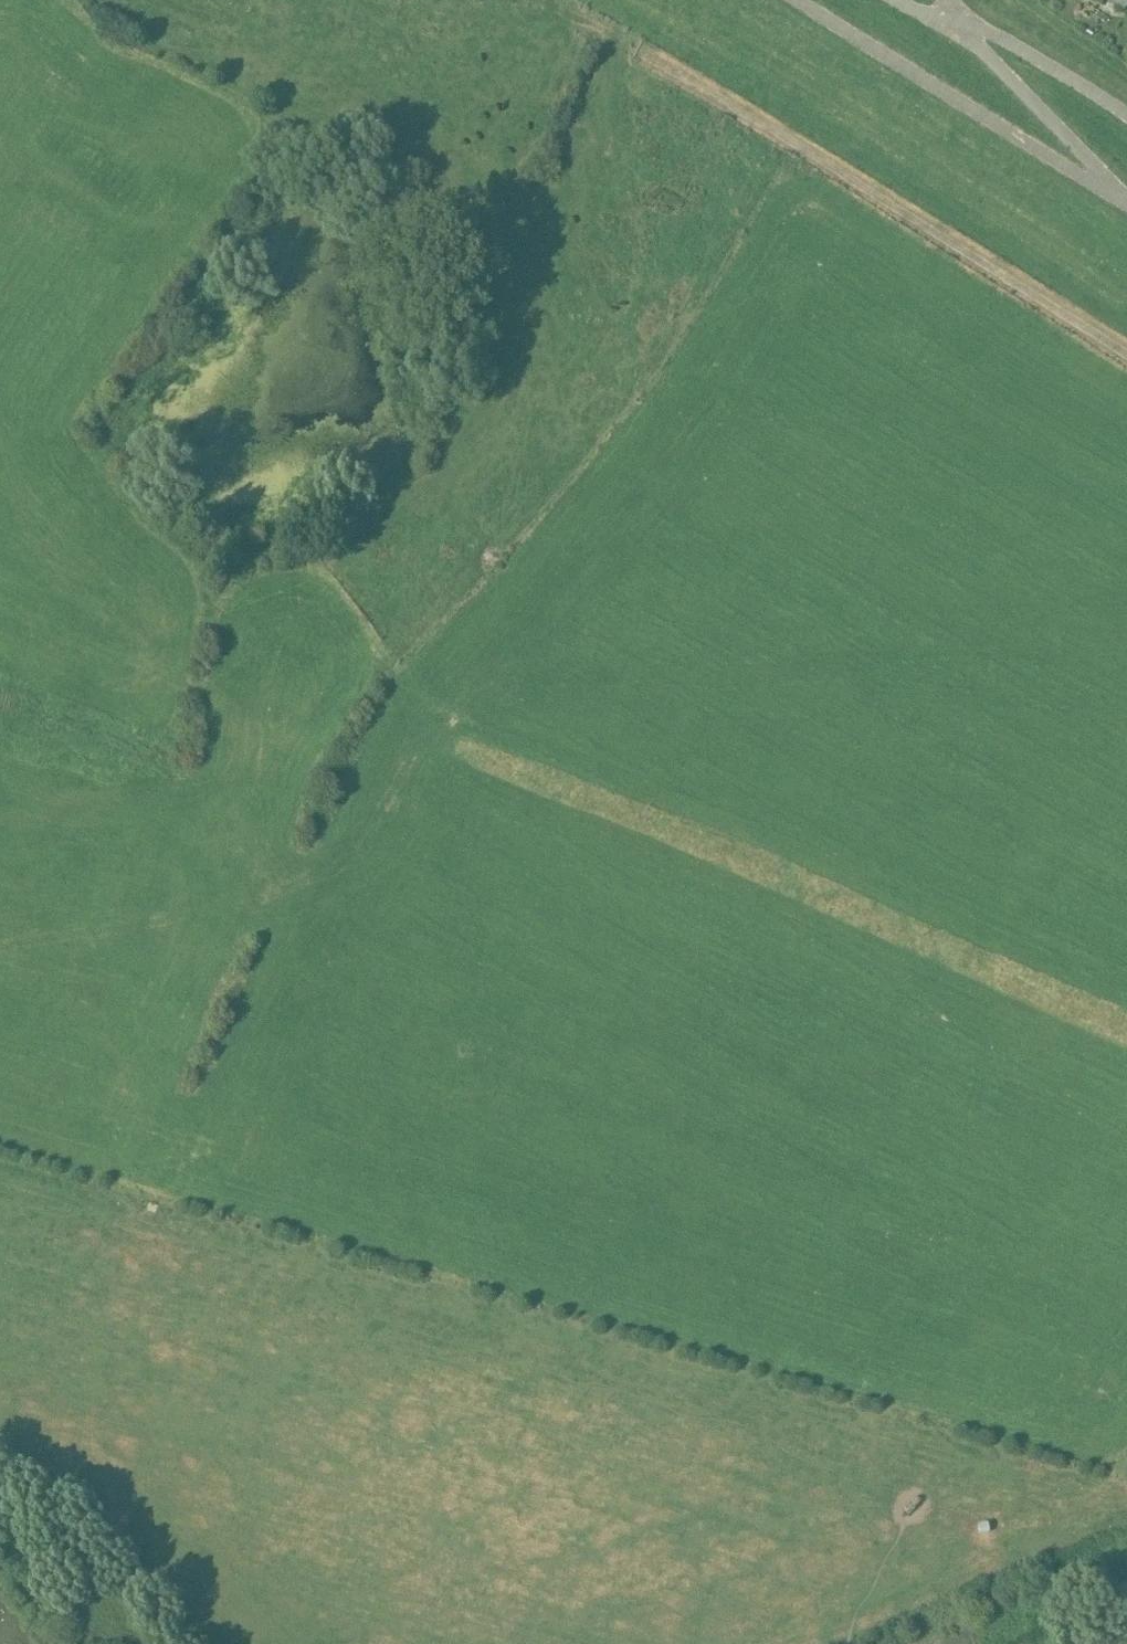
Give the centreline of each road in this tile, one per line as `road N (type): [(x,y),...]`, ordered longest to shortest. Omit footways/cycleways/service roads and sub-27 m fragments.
road 1 (track): [(631,54),(1126,359)]
road 2 (track): [(943,0),(998,75),(1126,207)]
road 3 (track): [(888,0),(1025,56),(1126,123)]

